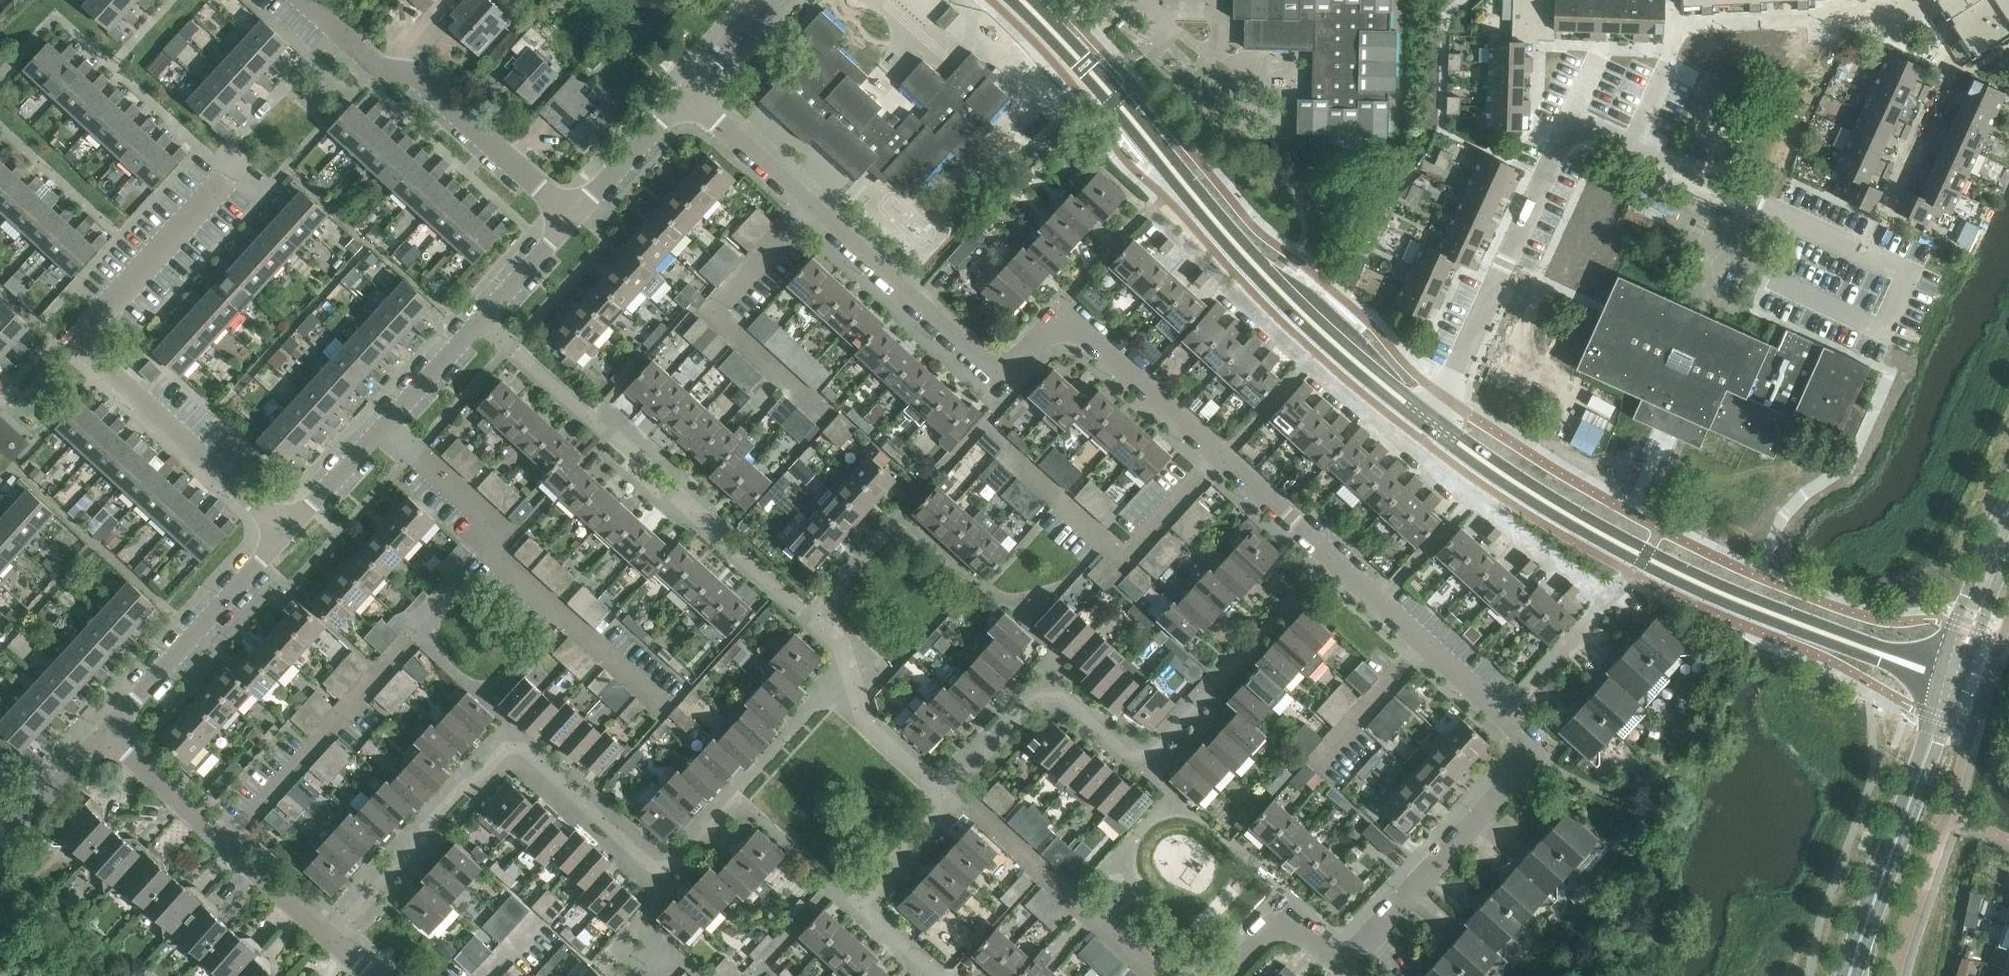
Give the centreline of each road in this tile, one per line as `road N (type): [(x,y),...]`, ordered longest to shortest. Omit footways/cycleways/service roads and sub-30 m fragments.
road 1 (residential): [(1061,315),(1144,213),(1155,215),(1307,362),(1603,597),(1595,616),(1504,712)]
road 2 (unclassified): [(1430,417),(1506,476),(1641,553),(1952,681)]
road 3 (unclassified): [(1021,0),(1306,308),(1430,417)]
road 4 (residential): [(335,945),(502,752),(530,752),(653,859),(679,854),(732,795)]
road 5 (residential): [(947,790),(1043,684),(1061,684),(1134,754),(1153,754),(1330,559)]
road 6 (residential): [(1061,315),(1003,378),(687,86)]
road 7 (residential): [(286,534),(95,358),(89,339),(96,318),(232,172)]
road 8 (residential): [(1224,975),(1283,919),(1326,954),(1350,953),(1524,756),(1525,732),(1504,712)]
road 9 (residential): [(673,710),(498,554),(490,523),(379,420)]
road 10 (residential): [(1330,559),(1061,315)]
road 11 (residential): [(571,211),(409,74),(380,67),(303,0)]
road 12 (residential): [(722,537),(479,312)]
road 13 (residential): [(1430,417),(1568,119)]
road 14 (tertiary): [(1848,975),(1952,681)]
road 15 (residential): [(1911,270),(1626,145)]
road 16 (residential): [(223,845),(433,616)]
road 17 (residential): [(1917,14),(1675,25),(1661,61)]
road 18 (residential): [(100,732),(286,534)]
road 19 (residential): [(1158,975),(957,799)]
road 20 (residential): [(938,975),(860,908),(957,799)]
road 21 (residential): [(1504,712),(1330,559)]
road 22 (tertiary): [(2008,499),(1953,624),(1952,681)]
road 23 (residential): [(571,211),(687,86)]
road 24 (residential): [(223,845),(100,732)]
road 25 (residential): [(335,945),(223,845)]
road 26 (residential): [(379,420),(479,312)]
road 27 (residential): [(286,534),(379,420)]
road 28 (tertiary): [(1952,681),(2008,552)]
road 29 (residential): [(479,312),(571,211)]
road 30 (residential): [(9,829),(100,732)]

